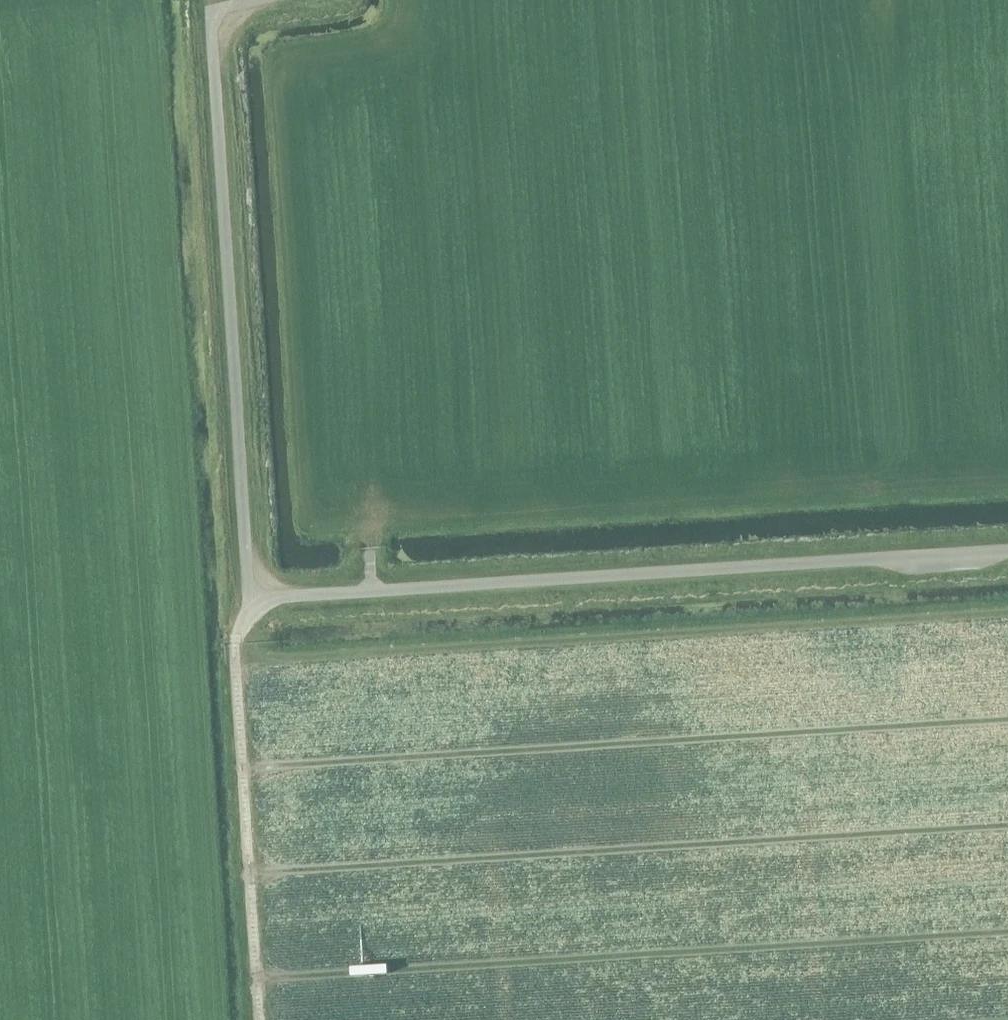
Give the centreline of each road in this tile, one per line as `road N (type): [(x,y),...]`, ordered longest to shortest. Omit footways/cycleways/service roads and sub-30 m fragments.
road 1 (track): [(258,1019),(235,640),(256,594)]

